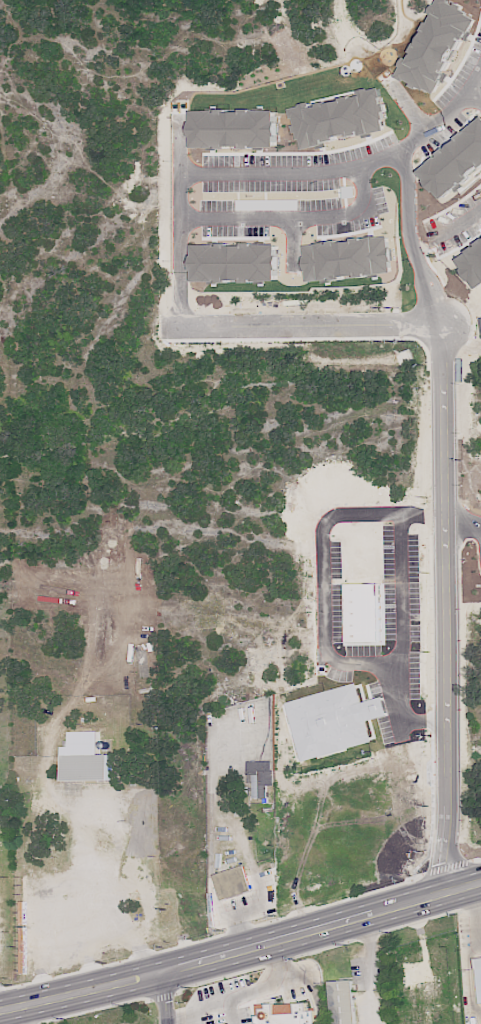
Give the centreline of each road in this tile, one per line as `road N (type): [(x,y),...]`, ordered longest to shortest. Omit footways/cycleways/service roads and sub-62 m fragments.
road 1 (residential): [(448,893),(442,326)]
road 2 (secondary): [(480,884),(0,1011)]
road 3 (residential): [(400,150),(339,172),(179,174),(182,328)]
road 4 (residential): [(442,326),(413,252),(400,150),(446,116),(480,71)]
road 5 (residential): [(442,326),(159,328)]
road 6 (residential): [(179,218),(358,213),(372,204),(366,165)]

